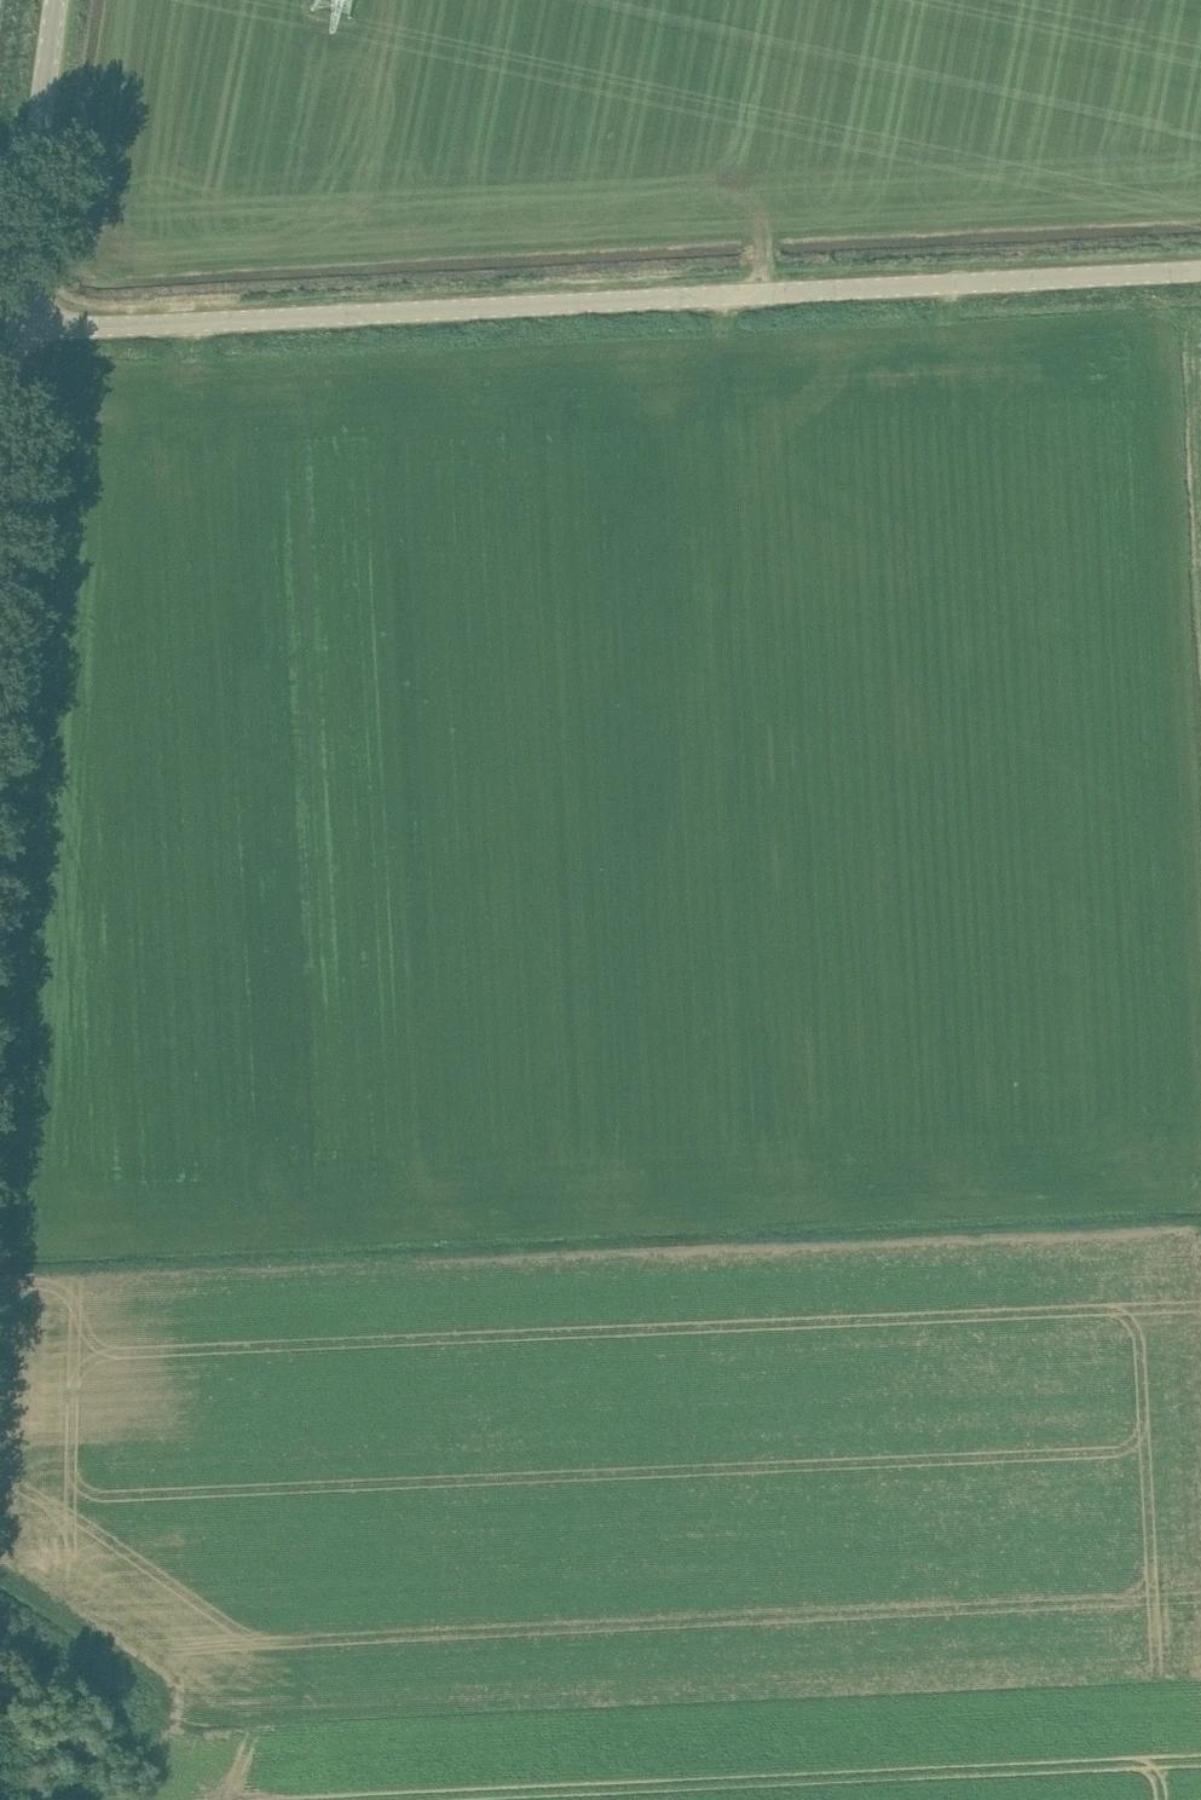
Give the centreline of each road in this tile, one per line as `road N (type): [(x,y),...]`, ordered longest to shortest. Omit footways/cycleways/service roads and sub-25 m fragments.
road 1 (unclassified): [(17,321),(99,325),(1200,270)]
road 2 (unclassified): [(66,0),(17,321)]
road 3 (unclassified): [(0,457),(17,321)]

